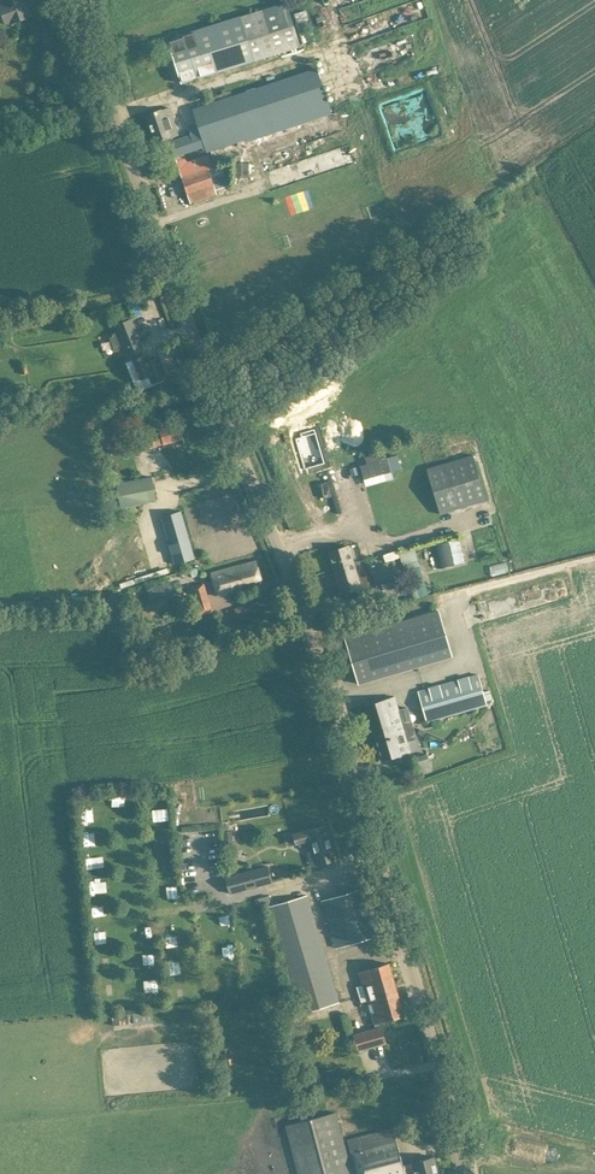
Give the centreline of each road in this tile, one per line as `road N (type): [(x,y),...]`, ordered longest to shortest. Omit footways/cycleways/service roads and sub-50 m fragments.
road 1 (unclassified): [(471,1173),(334,701),(73,0)]

